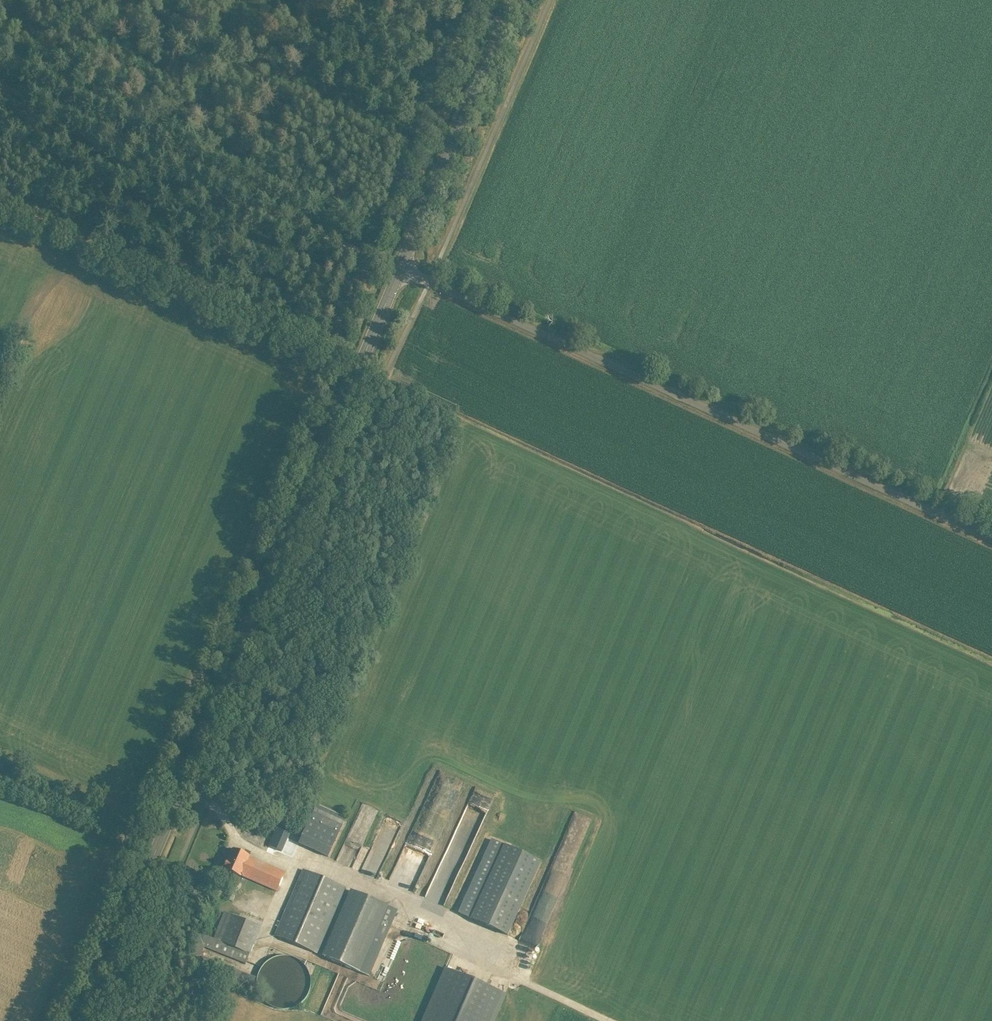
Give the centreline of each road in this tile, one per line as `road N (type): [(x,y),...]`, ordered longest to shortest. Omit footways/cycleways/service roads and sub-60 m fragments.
road 1 (secondary): [(82,1020),(400,267)]
road 2 (unclassified): [(400,267),(991,540)]
road 3 (track): [(0,88),(368,255)]
road 4 (secondary): [(400,267),(513,0)]
road 5 (track): [(610,1020),(458,945)]

